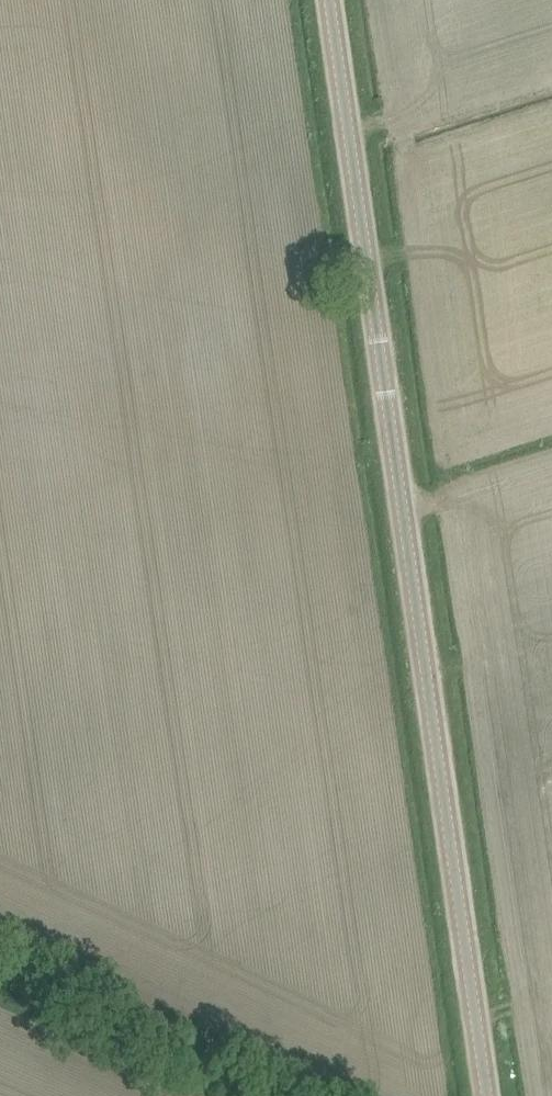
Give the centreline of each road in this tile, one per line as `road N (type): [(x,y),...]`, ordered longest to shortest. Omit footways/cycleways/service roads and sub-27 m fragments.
road 1 (tertiary): [(488,1095),(331,0)]
road 2 (track): [(0,977),(264,1095)]
road 3 (track): [(551,458),(404,508)]

